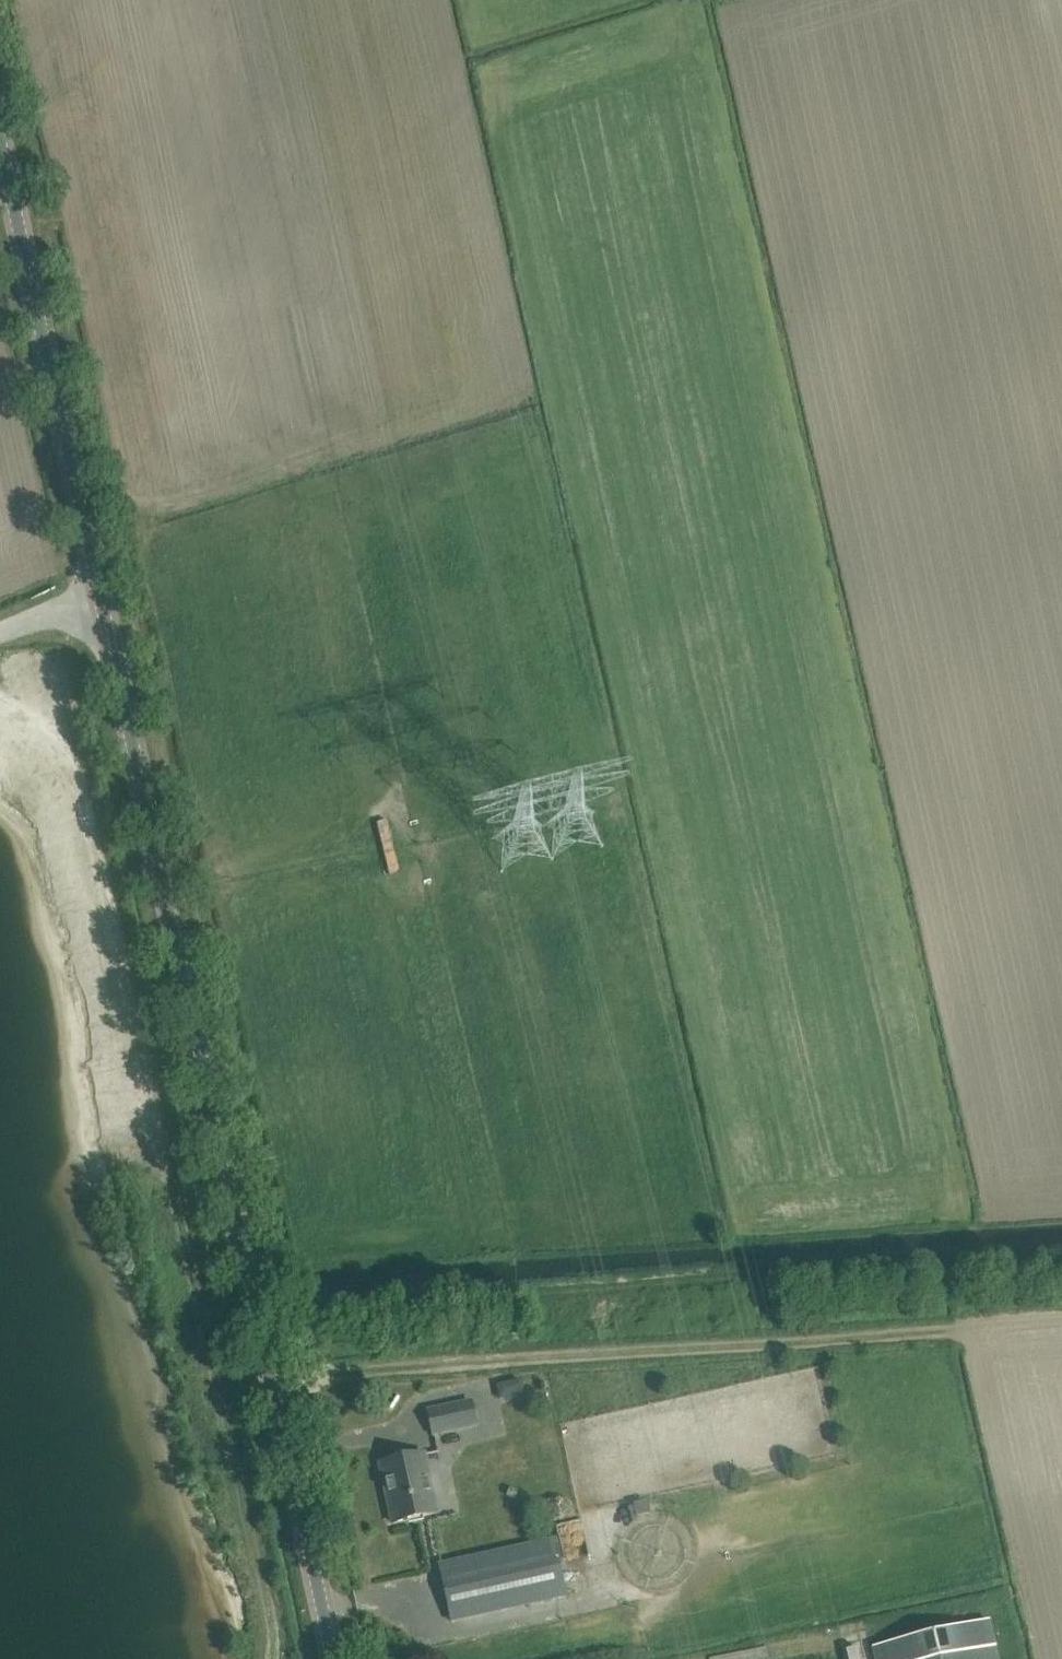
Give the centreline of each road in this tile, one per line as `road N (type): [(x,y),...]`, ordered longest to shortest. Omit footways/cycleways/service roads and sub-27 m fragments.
road 1 (tertiary): [(334,1658),(0,146)]

